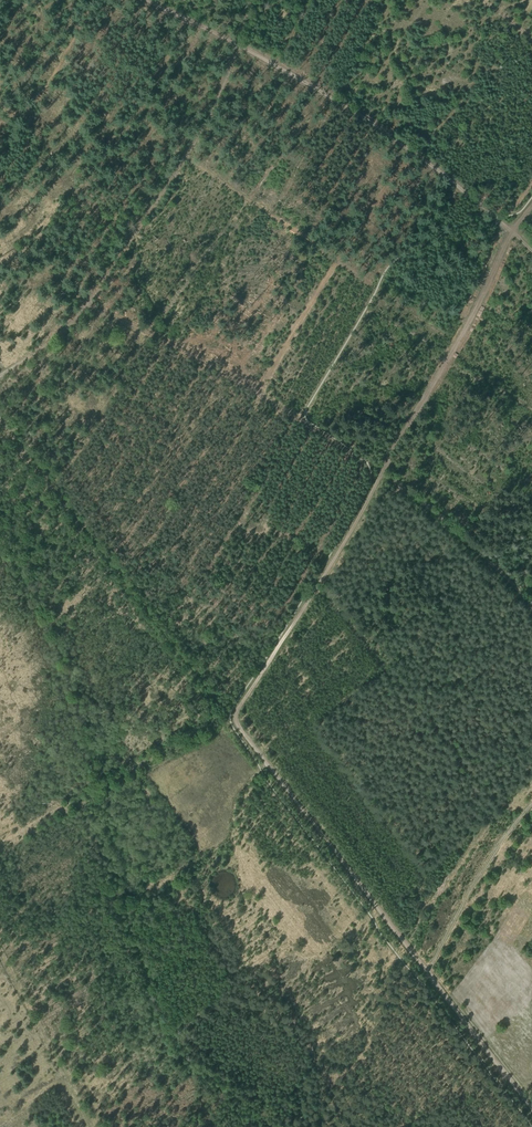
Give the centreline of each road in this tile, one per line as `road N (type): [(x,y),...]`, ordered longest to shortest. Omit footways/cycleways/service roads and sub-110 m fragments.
road 1 (track): [(428,972),(237,714),(458,343),(513,234)]
road 2 (track): [(319,576),(426,716),(531,632)]
road 3 (track): [(428,972),(531,800)]

